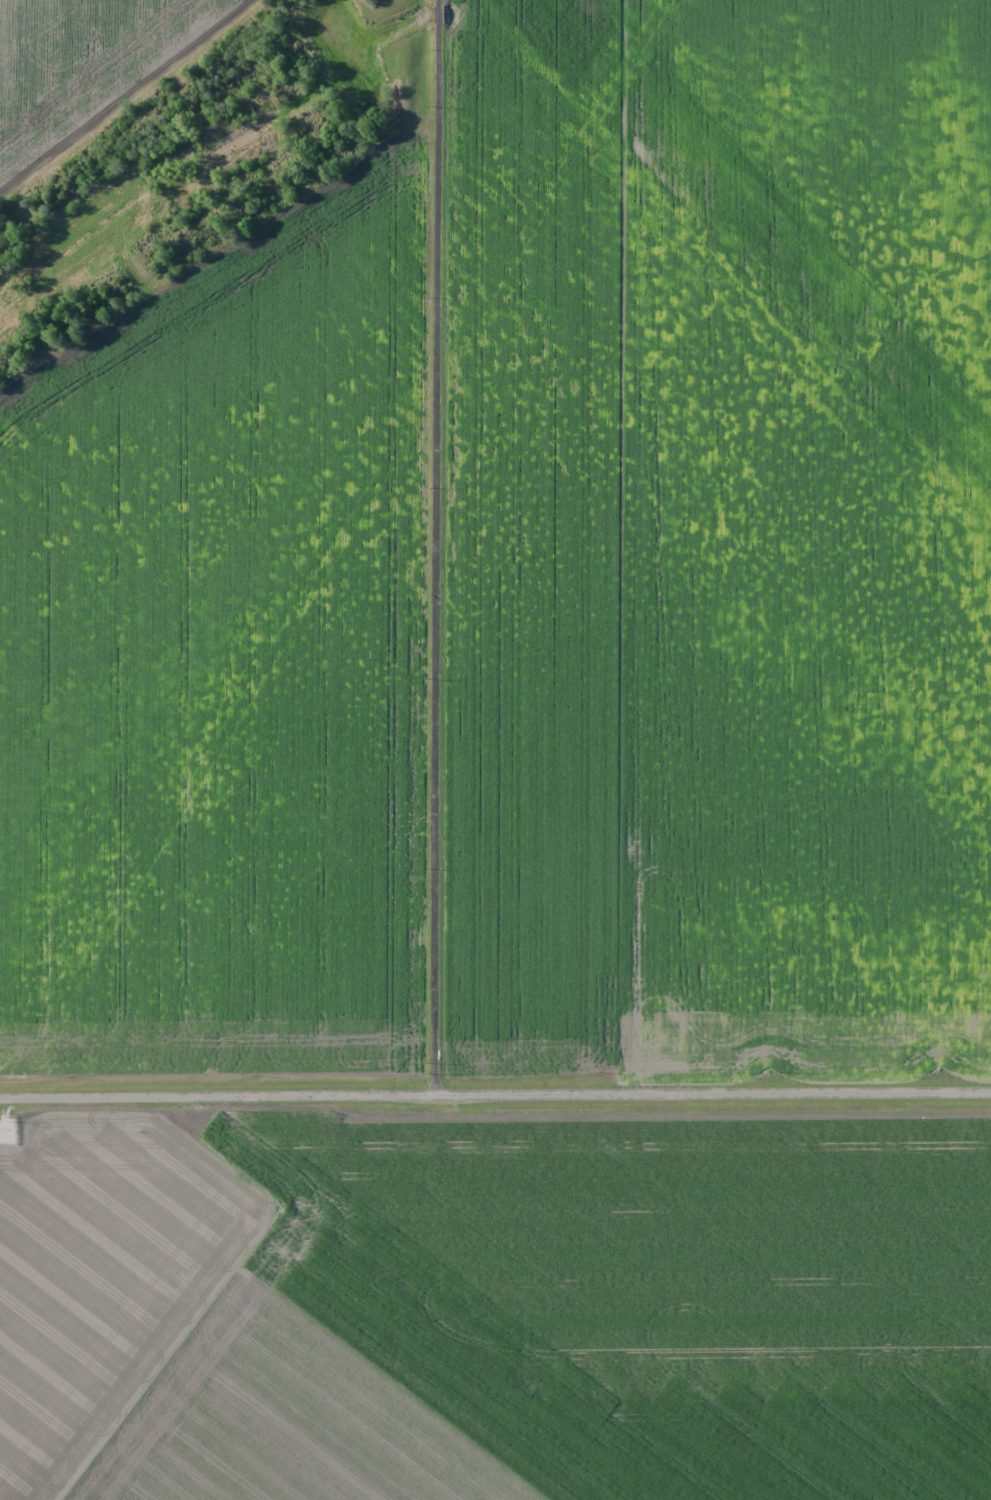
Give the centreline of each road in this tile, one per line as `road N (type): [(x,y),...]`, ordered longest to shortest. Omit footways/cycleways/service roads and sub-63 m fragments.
road 1 (residential): [(444,1083),(436,0)]
road 2 (residential): [(0,1088),(990,1081)]

